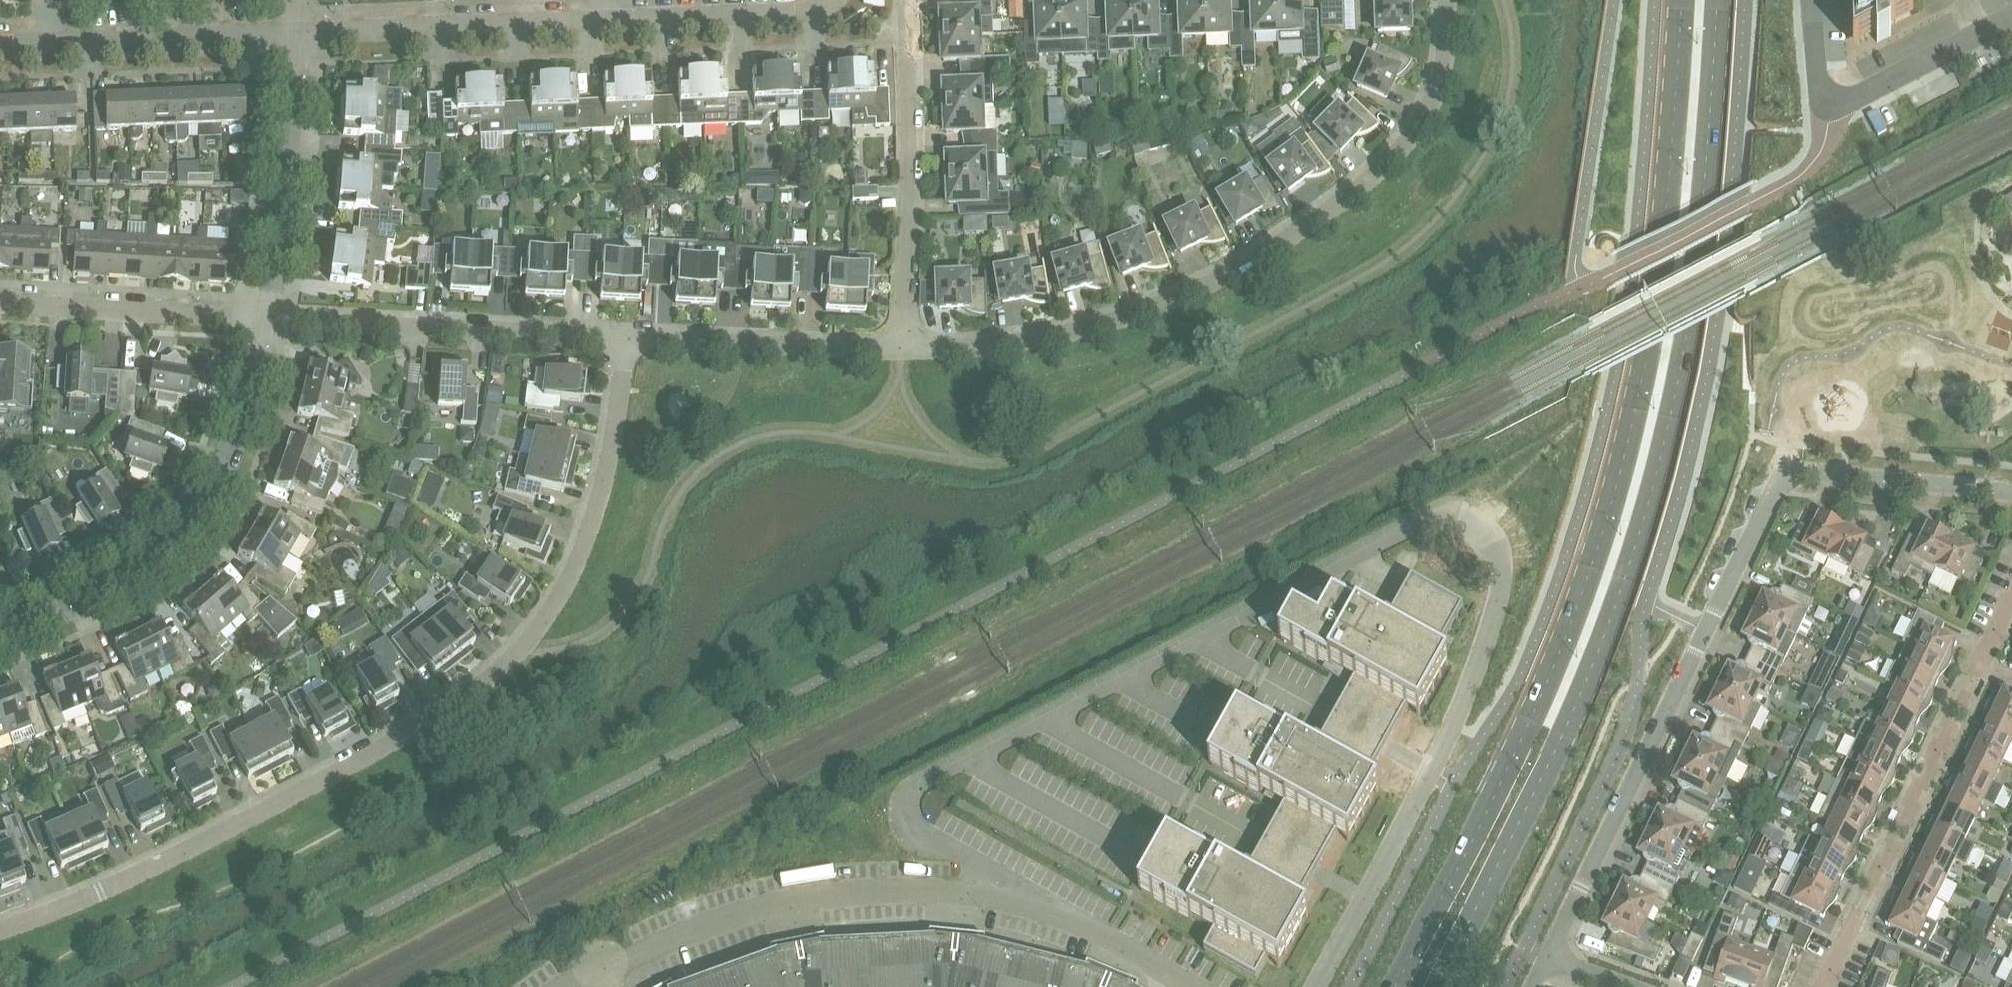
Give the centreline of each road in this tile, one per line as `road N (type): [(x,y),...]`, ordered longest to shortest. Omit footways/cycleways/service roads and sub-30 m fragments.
road 1 (unclassified): [(1311,986),(1429,770),(1479,652),(1505,557),(1492,528),(1477,519),(1420,527),(917,786),(903,809),(911,834),(978,864),(999,899)]
road 2 (primary): [(1682,0),(1654,298),(1605,519),(1532,716),(1389,986)]
road 3 (primary): [(1437,986),(1572,711),(1652,485),(1691,300),(1717,0)]
road 4 (residential): [(0,930),(101,891),(273,805),(420,726),(498,671),(550,612),(585,543),(611,452),(628,337)]
road 5 (residential): [(904,352),(1019,342),(1115,321),(1206,286),(1280,243),(1361,186),(1418,128),(1440,77),(1448,0)]
road 6 (residential): [(1545,960),(1785,473)]
road 7 (residential): [(0,633),(77,604),(152,559),(211,498),(230,460),(267,318)]
road 8 (residential): [(1821,986),(2011,592)]
road 9 (unclassified): [(603,967),(716,922),(823,896),(891,889),(999,899)]
road 10 (residential): [(267,318),(628,337)]
road 11 (residential): [(904,352),(907,0)]
road 12 (residential): [(2011,15),(1820,115),(1811,0)]
road 13 (residential): [(297,33),(602,19)]
road 14 (residential): [(267,318),(297,33)]
road 15 (residential): [(628,337),(904,352)]
road 16 (residential): [(267,318),(0,300)]
road 17 (residential): [(50,43),(297,33)]
road 18 (residential): [(602,19),(816,12),(829,0)]
road 19 (residential): [(2011,492),(1785,473)]
road 20 (unclassified): [(999,899),(1077,922),(1189,986)]

